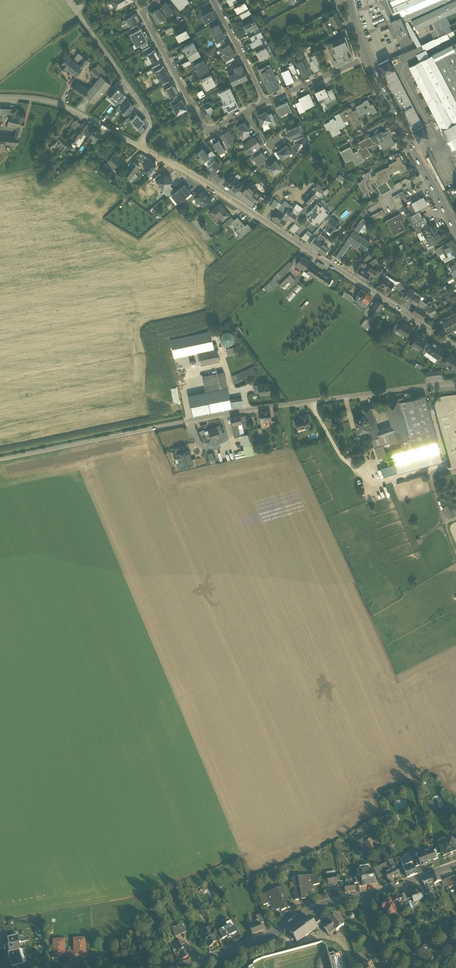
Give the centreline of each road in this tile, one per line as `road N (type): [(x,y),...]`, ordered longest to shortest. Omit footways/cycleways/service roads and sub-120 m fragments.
road 1 (unclassified): [(455,380),(235,412),(0,460)]
road 2 (residential): [(455,346),(140,145)]
road 3 (residential): [(172,967),(273,932),(326,902),(365,895)]
road 4 (residential): [(68,0),(156,125),(140,145)]
road 5 (residential): [(158,0),(143,12),(206,132)]
road 6 (residential): [(140,145),(52,100),(0,96)]

